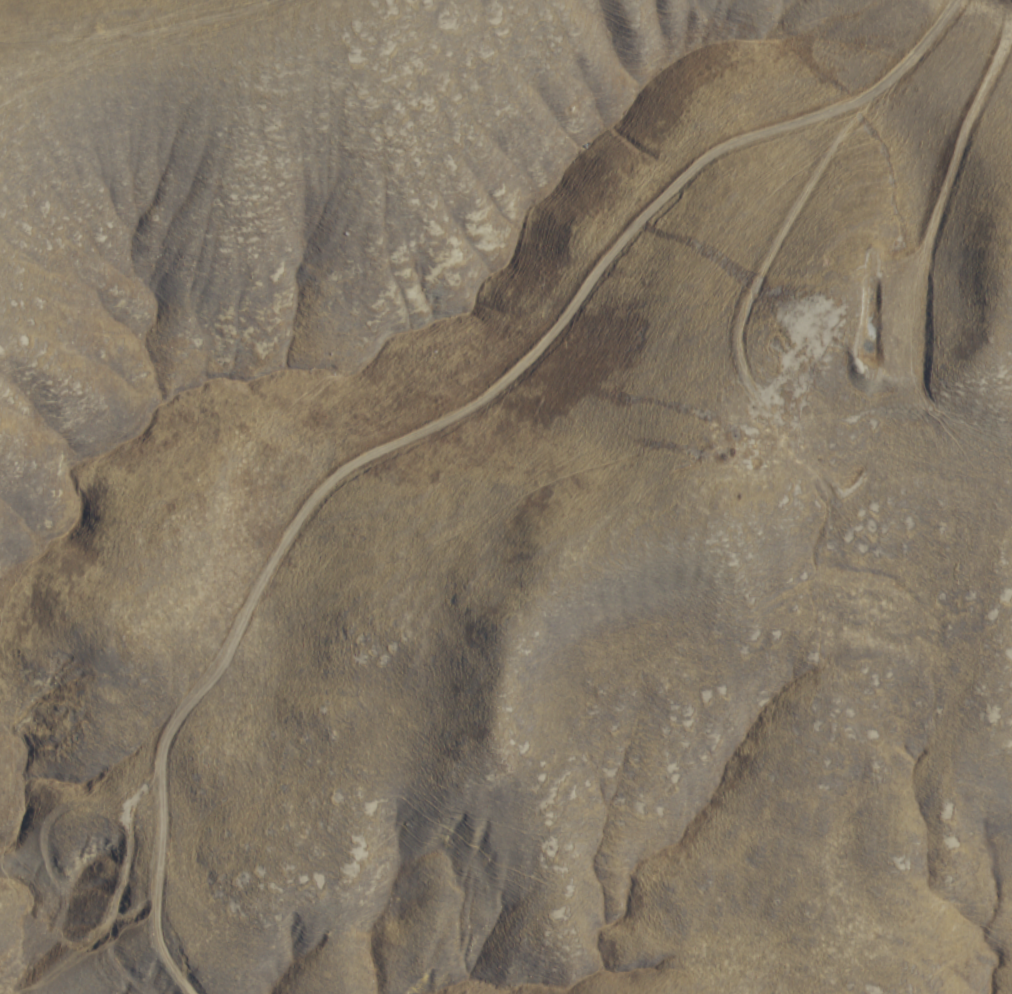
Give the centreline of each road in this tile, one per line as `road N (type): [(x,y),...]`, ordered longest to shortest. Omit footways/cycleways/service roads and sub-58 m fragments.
road 1 (track): [(123,993),(105,976),(115,924),(198,814),(256,615),(376,490),(516,427),(688,212),(923,82),(978,0)]

